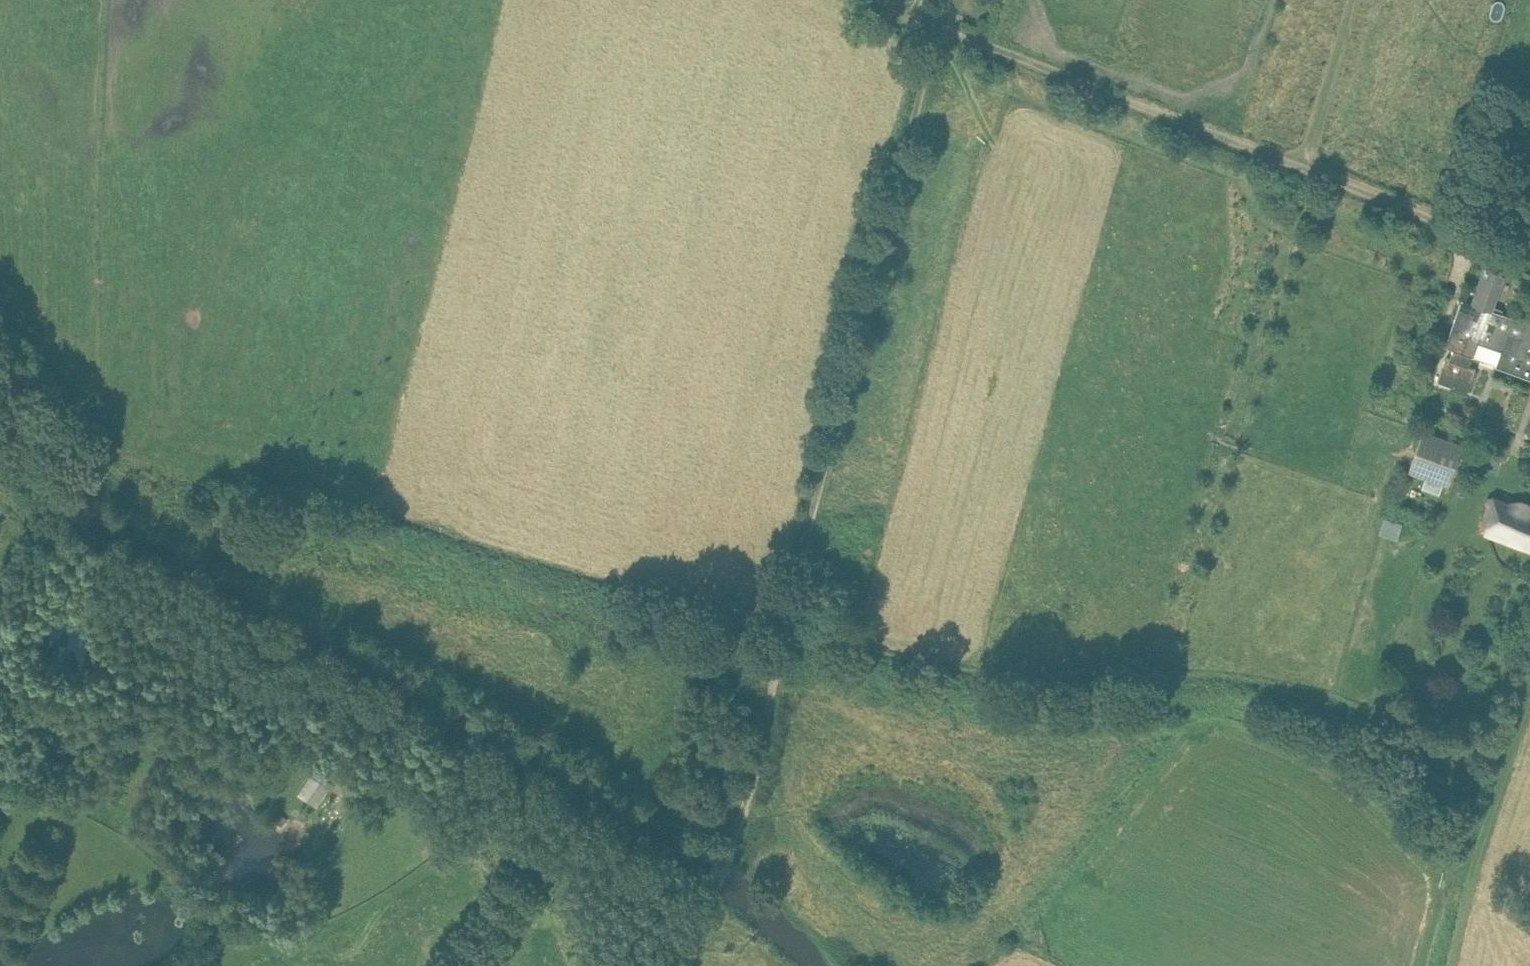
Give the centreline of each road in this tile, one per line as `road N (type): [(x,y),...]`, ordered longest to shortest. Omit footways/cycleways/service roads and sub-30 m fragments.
road 1 (track): [(728,853),(571,731),(401,632),(220,549),(115,475),(0,327)]
road 2 (track): [(676,965),(728,853)]

